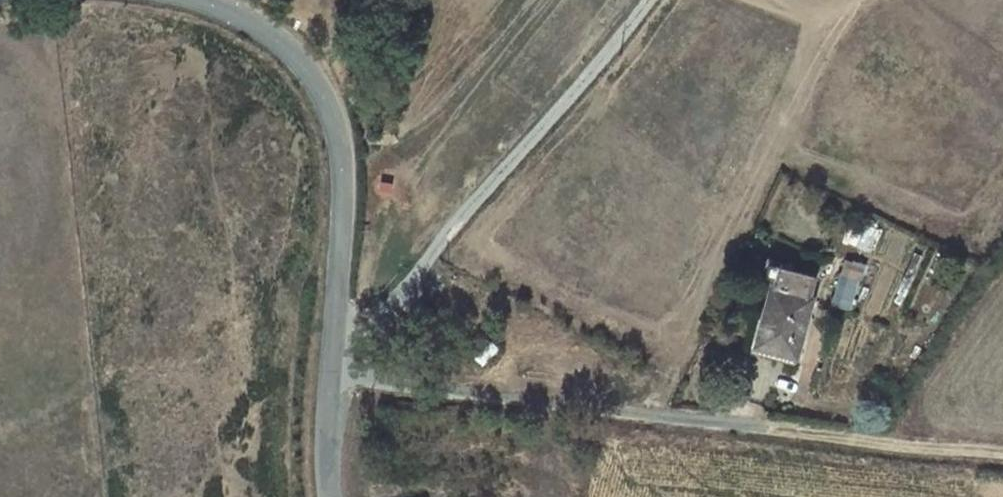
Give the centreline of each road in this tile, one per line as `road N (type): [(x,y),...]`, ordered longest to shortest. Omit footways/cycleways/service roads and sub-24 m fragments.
road 1 (tertiary): [(327,496),(323,444),(341,196),(336,137),(319,92),(282,47),(246,19),(188,0)]
road 2 (track): [(331,318),(378,316),(412,287),(650,0)]
road 3 (track): [(1002,457),(759,434)]

